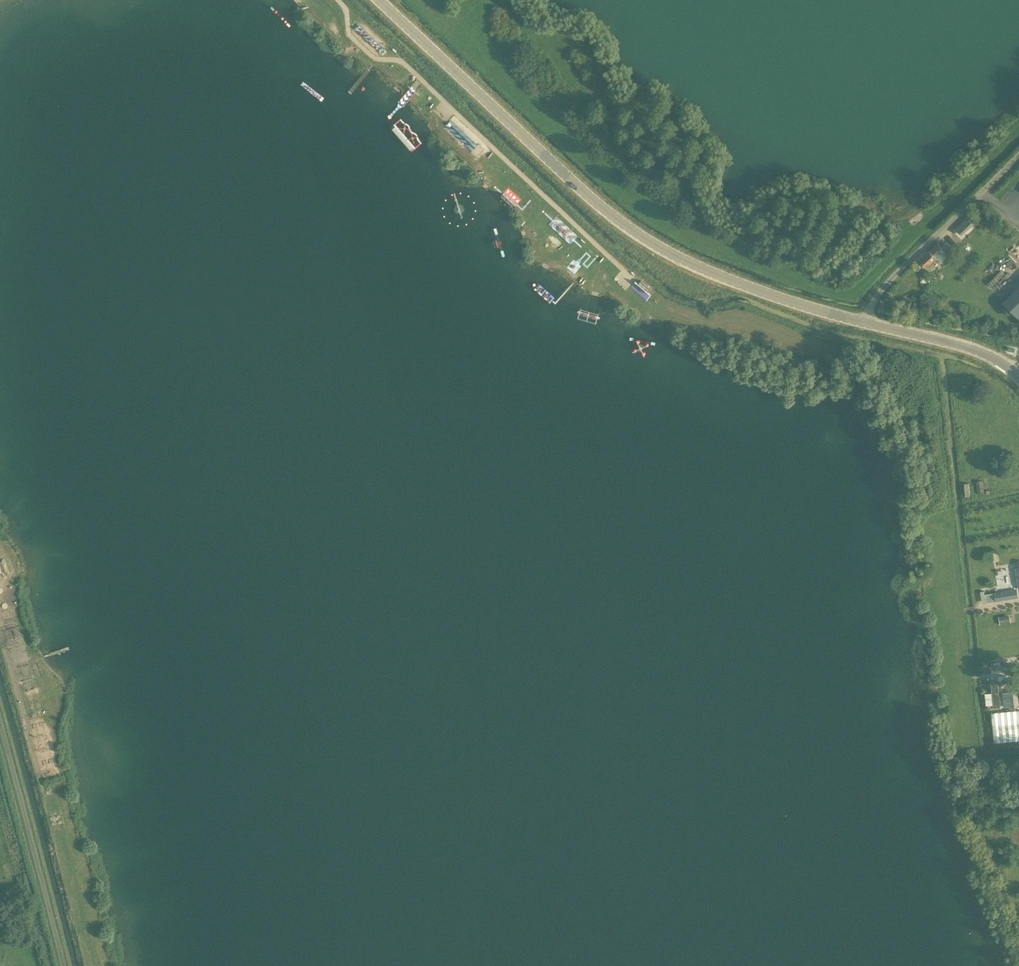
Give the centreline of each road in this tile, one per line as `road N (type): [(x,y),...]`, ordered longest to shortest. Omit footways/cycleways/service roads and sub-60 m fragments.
road 1 (tertiary): [(861,322),(713,276),(650,243),(600,207),(381,0)]
road 2 (unclassified): [(861,322),(1018,156)]
road 3 (tertiary): [(1018,378),(968,347),(861,322)]

